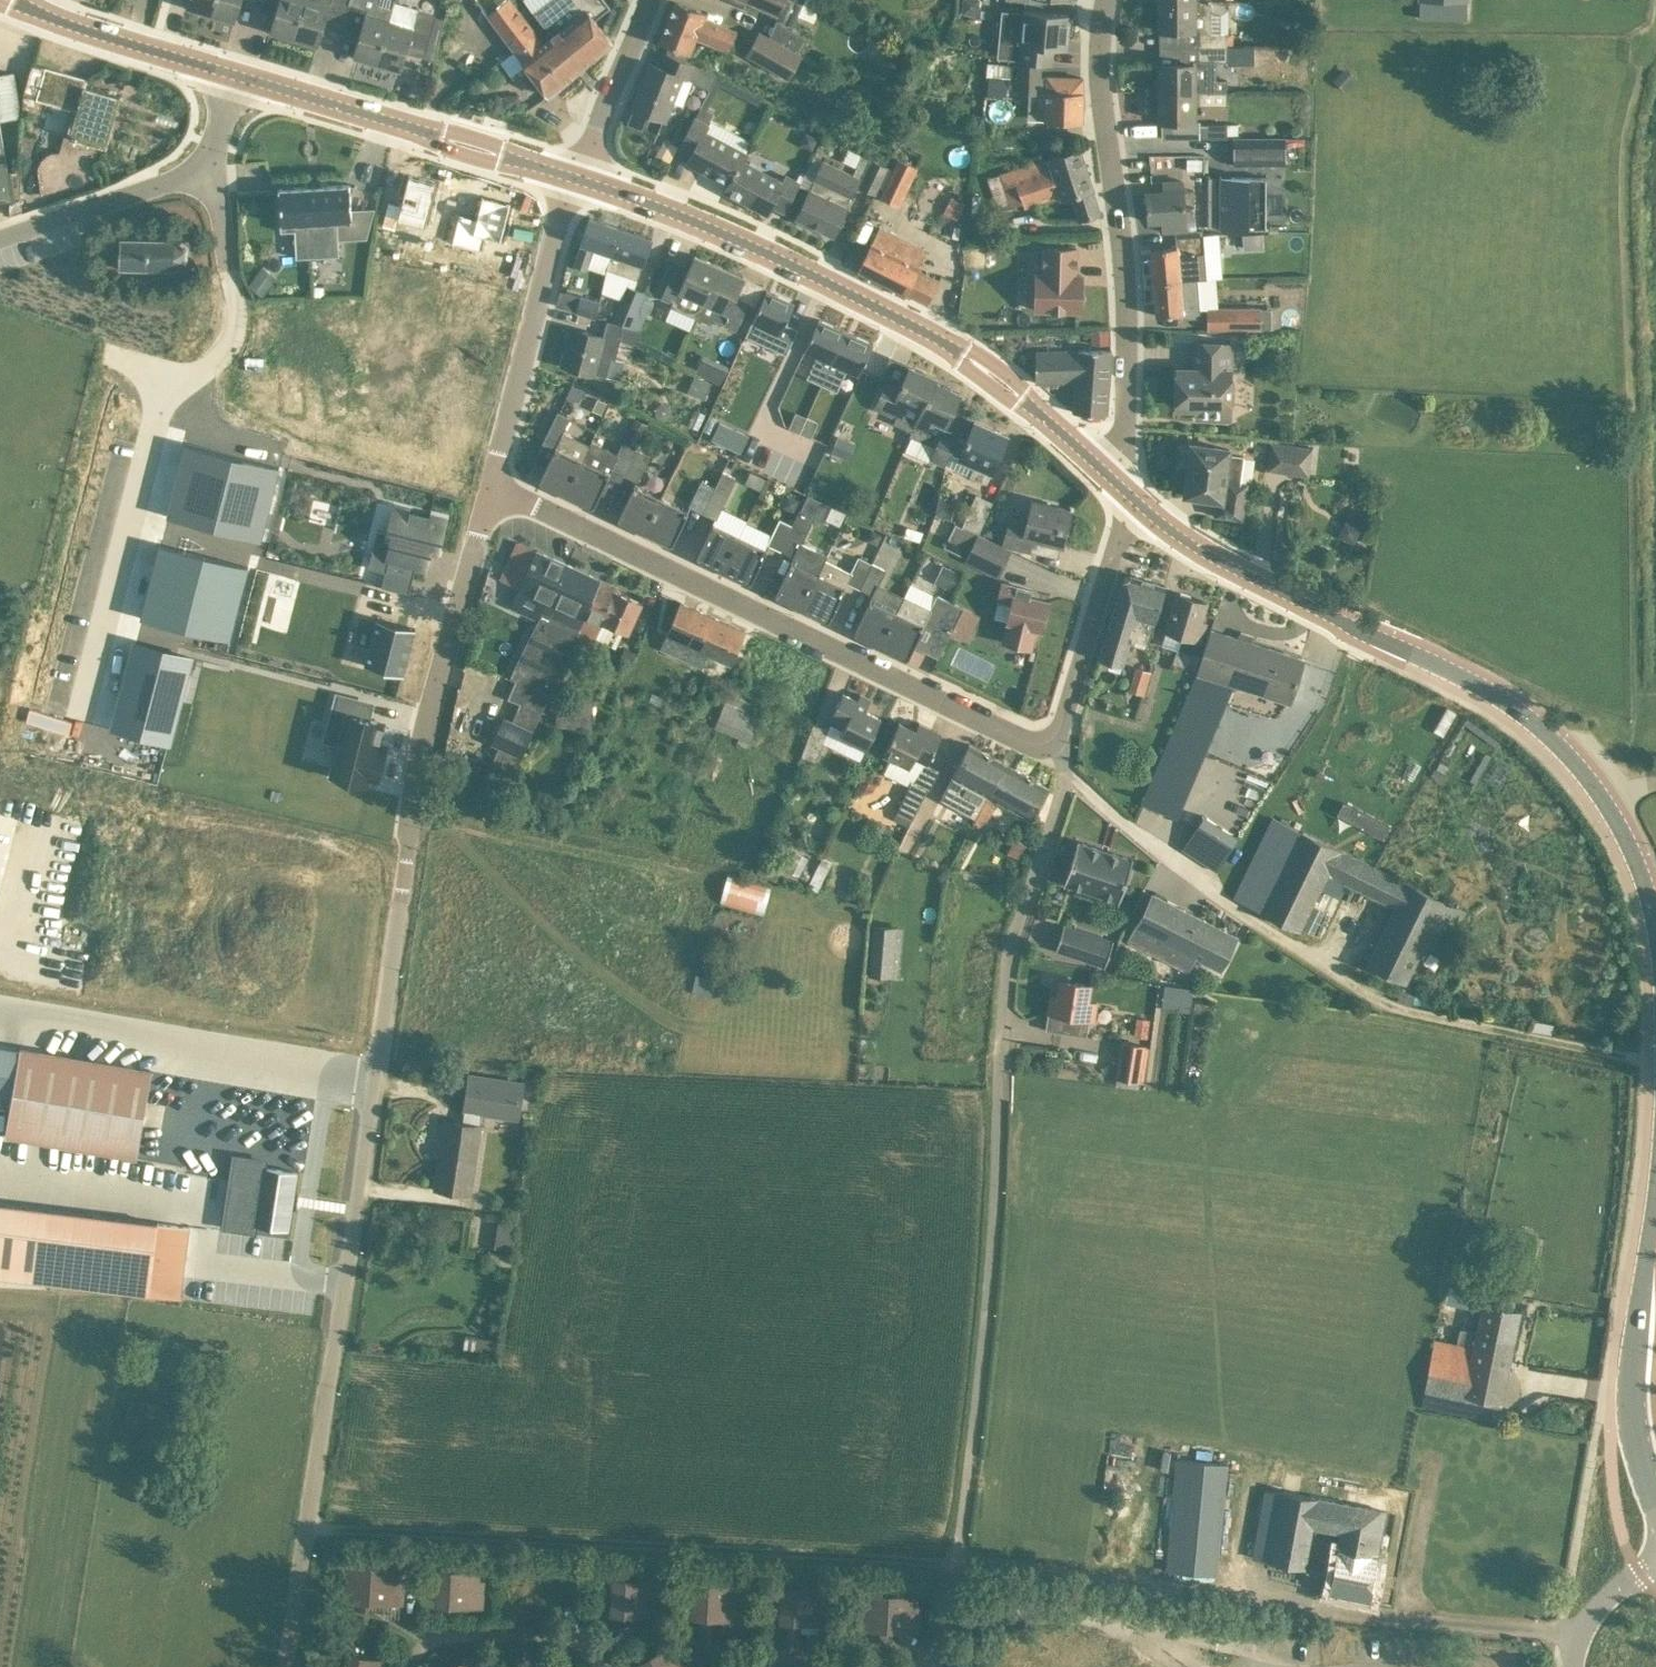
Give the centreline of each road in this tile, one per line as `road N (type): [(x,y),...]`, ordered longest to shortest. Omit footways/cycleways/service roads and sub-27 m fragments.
road 1 (unclassified): [(286,1666),(418,770),(483,487)]
road 2 (track): [(957,1562),(1003,1140),(1006,973),(1071,776)]
road 3 (tertiary): [(1655,923),(1624,829),(1584,767),(1546,729),(1500,695),(1196,544),(1115,484)]
road 4 (track): [(1655,1058),(1511,1031),(1365,988),(1145,841),(1071,776)]
road 5 (track): [(957,1562),(303,1523)]
road 6 (residential): [(1055,753),(483,487)]
road 7 (track): [(1582,1634),(1467,1628),(1160,1581),(957,1562)]
road 8 (tertiary): [(1115,484),(1024,396),(932,332),(684,212),(578,175)]
road 9 (unclassified): [(1115,484),(1126,414),(1125,283),(1100,89),(1106,0)]
road 10 (residential): [(164,373),(82,712)]
road 11 (tertiary): [(578,175),(245,78)]
road 12 (unclassified): [(483,487),(578,175)]
road 13 (residential): [(1055,753),(1115,484)]
road 14 (residential): [(207,158),(232,275),(236,338),(199,376),(164,373)]
road 15 (tertiary): [(245,78),(12,0)]
road 16 (tertiary): [(0,237),(190,173),(207,158)]
road 17 (tertiary): [(1638,1319),(1629,1402),(1655,1506)]
road 18 (unclassified): [(578,175),(646,0)]
road 19 (tertiary): [(1638,1319),(1655,1168)]
road 20 (unclassified): [(1574,1666),(1592,1613),(1655,1560)]

